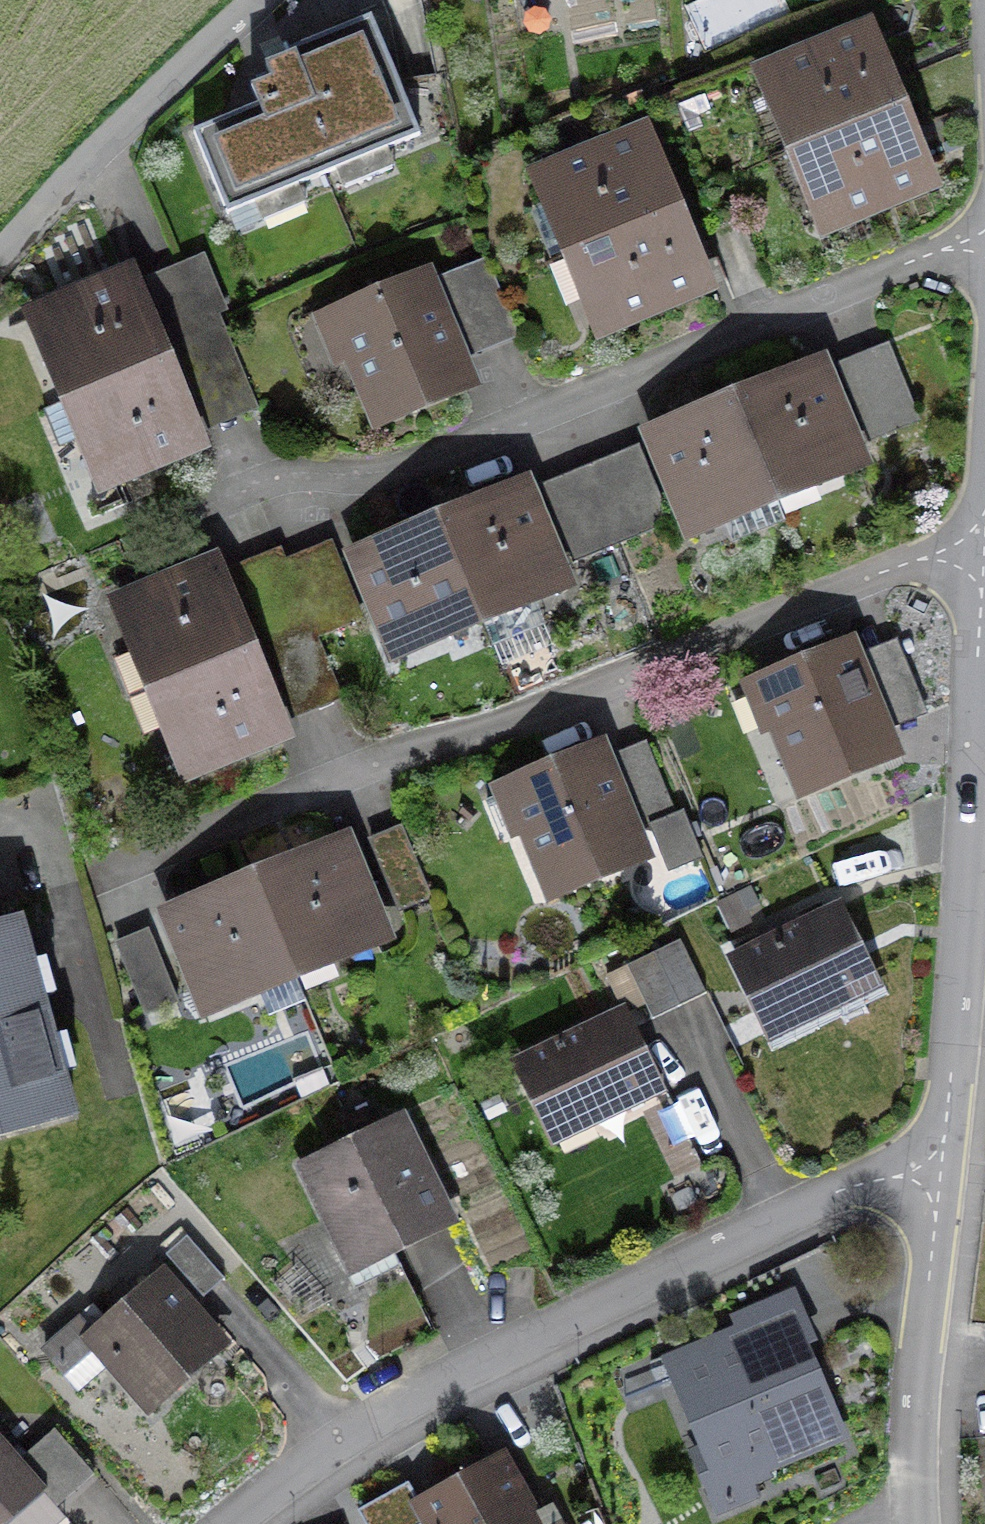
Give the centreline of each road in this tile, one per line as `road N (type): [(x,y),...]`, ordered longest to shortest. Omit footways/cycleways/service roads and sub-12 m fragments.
road 1 (residential): [(984,535),(183,837)]
road 2 (residential): [(227,1523),(436,1396),(833,1215),(949,1194)]
road 3 (residential): [(984,230),(244,526)]
road 4 (residential): [(982,729),(949,1194)]
road 5 (residential): [(250,0),(0,259)]
road 6 (residential): [(949,1194),(924,1442),(933,1523)]

